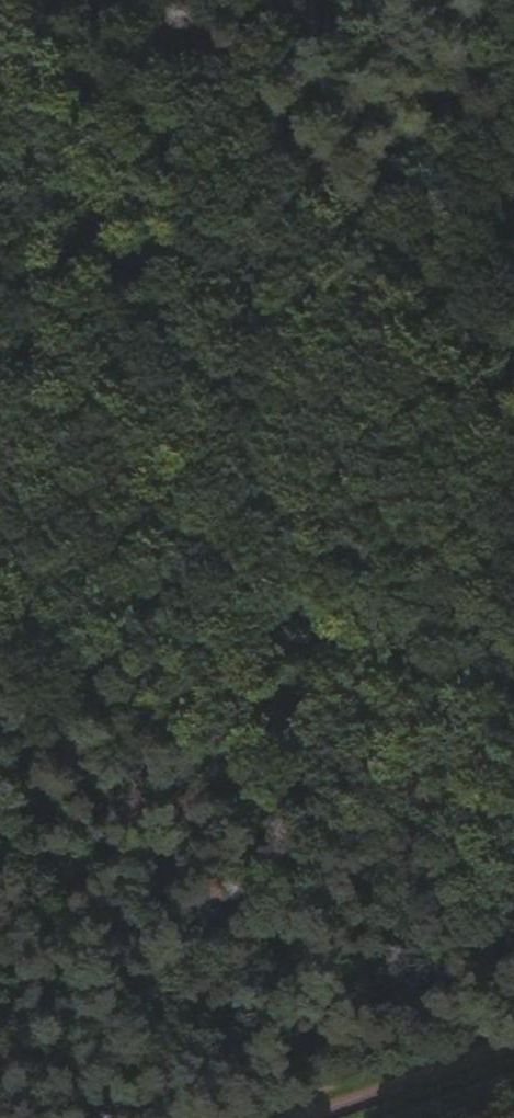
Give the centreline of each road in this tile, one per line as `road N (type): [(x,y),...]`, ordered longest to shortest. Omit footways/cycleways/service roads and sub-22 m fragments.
road 1 (track): [(154,0),(513,312)]

